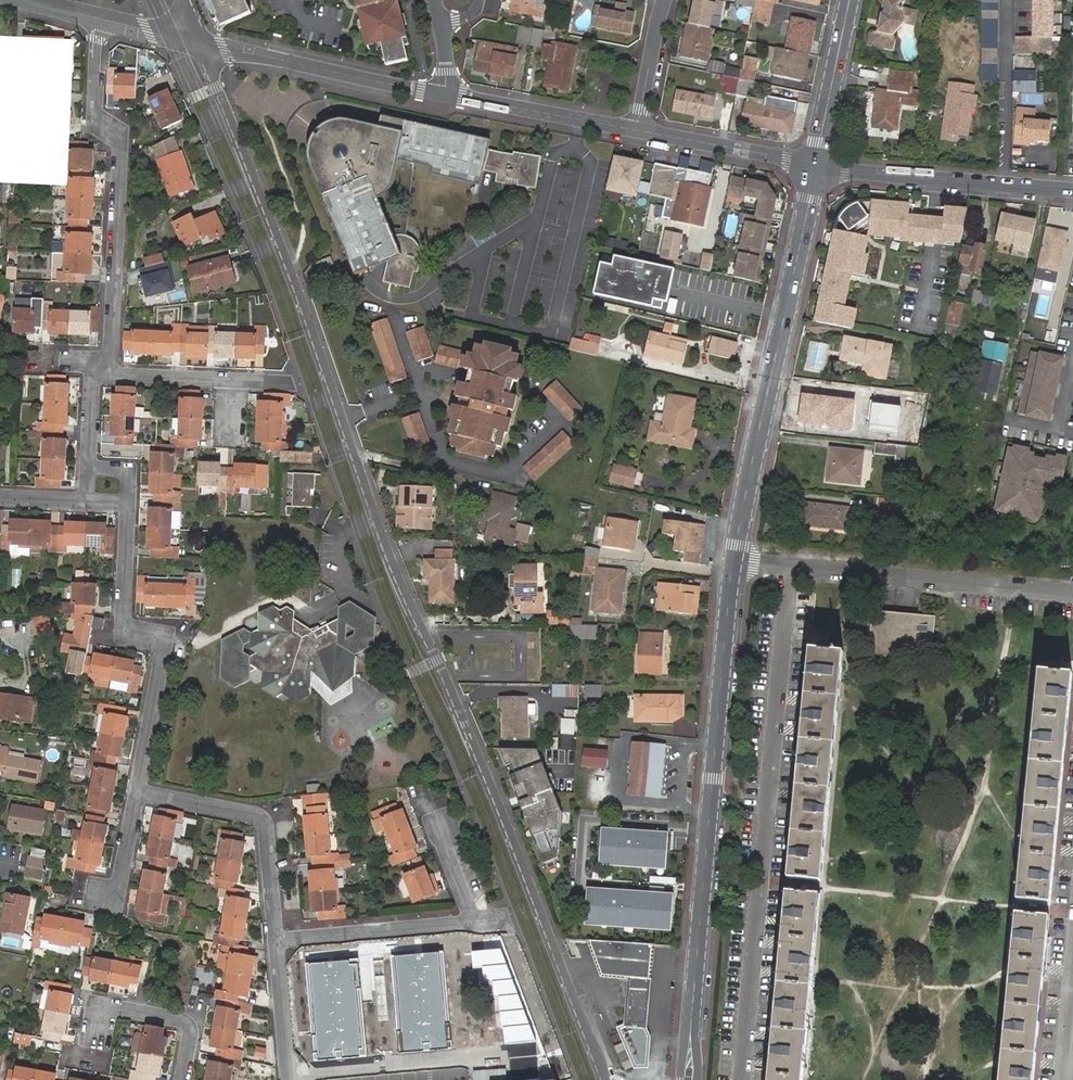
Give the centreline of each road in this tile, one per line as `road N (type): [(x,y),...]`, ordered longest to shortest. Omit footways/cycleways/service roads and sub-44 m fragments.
road 1 (residential): [(606,1079),(482,765),(390,556),(200,42)]
road 2 (tertiary): [(690,1043),(734,560),(815,165)]
road 3 (residential): [(797,565),(746,1079)]
road 4 (residential): [(92,374),(111,353),(122,138),(93,119),(99,19)]
road 5 (residential): [(138,792),(164,641),(122,630),(128,502)]
road 6 (residential): [(797,565),(1072,597)]
road 7 (residential): [(138,792),(252,813),(265,824),(275,941)]
road 8 (tertiary): [(443,94),(200,42)]
road 9 (residential): [(186,1079),(196,1016),(107,1005),(99,1052)]
road 10 (residential): [(275,941),(475,920)]
road 11 (tertiary): [(637,130),(443,94)]
road 12 (residential): [(92,374),(285,384)]
road 13 (tertiary): [(1004,183),(815,165)]
road 14 (residential): [(1008,0),(1004,183)]
road 15 (tertiary): [(815,165),(637,130)]
road 16 (tertiary): [(815,165),(850,0)]
road 17 (residential): [(275,941),(289,1079)]
road 18 (residential): [(664,0),(637,130)]

